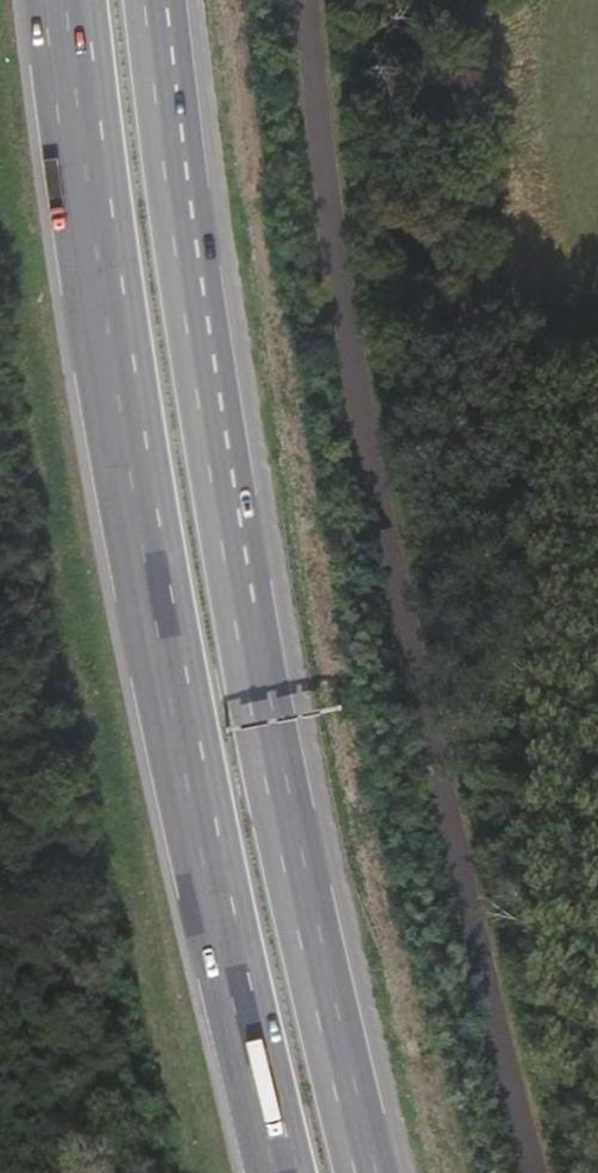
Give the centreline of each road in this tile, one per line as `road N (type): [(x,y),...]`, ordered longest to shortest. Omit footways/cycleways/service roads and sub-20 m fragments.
road 1 (motorway): [(68,0),(93,255),(189,795),(288,1172)]
road 2 (track): [(543,1172),(493,970),(363,303),(328,0)]
road 3 (motorway): [(367,1172),(268,727),(199,348),(156,0)]
road 4 (track): [(363,303),(552,350),(597,350)]

